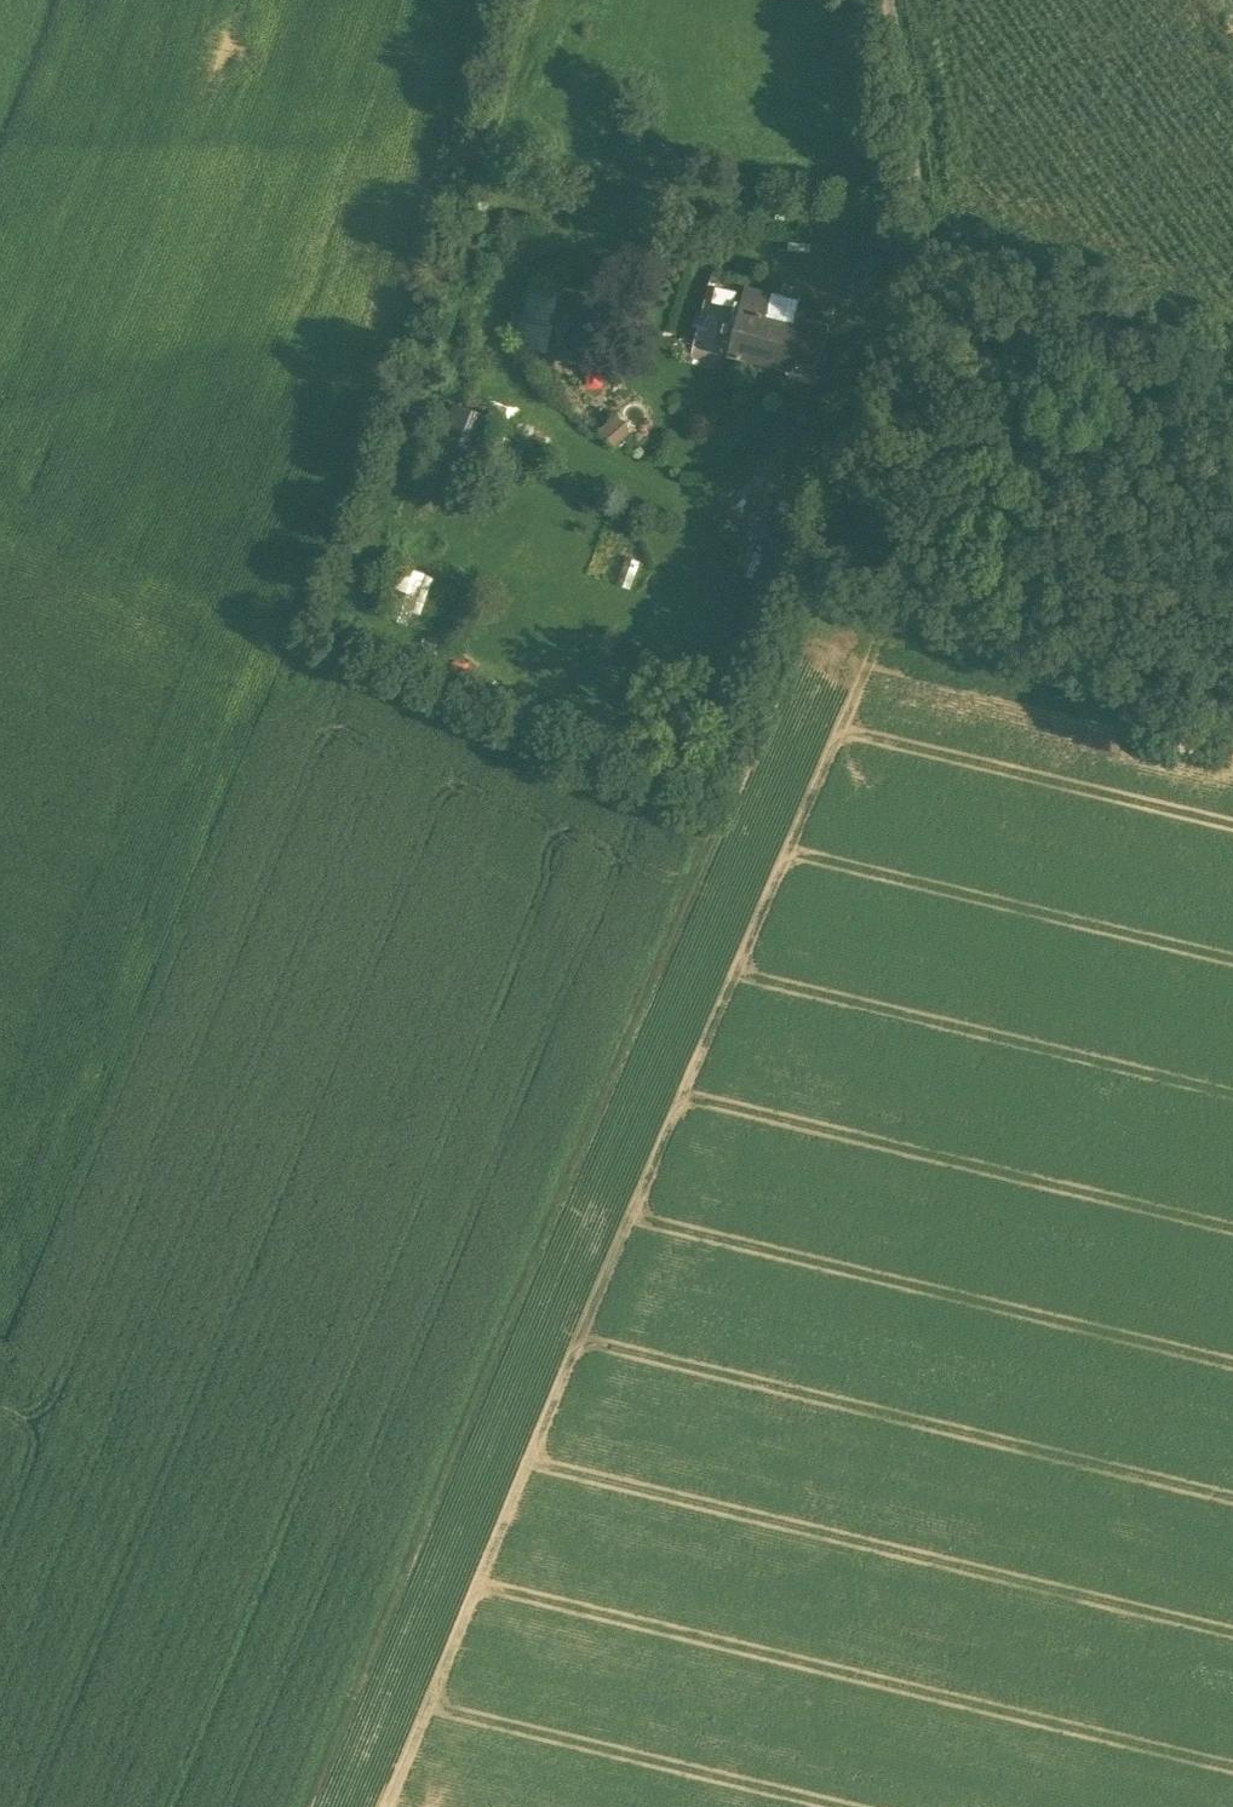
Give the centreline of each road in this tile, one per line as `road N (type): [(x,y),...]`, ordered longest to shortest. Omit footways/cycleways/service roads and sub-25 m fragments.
road 1 (track): [(302,1806),(830,542),(914,258),(886,0)]

